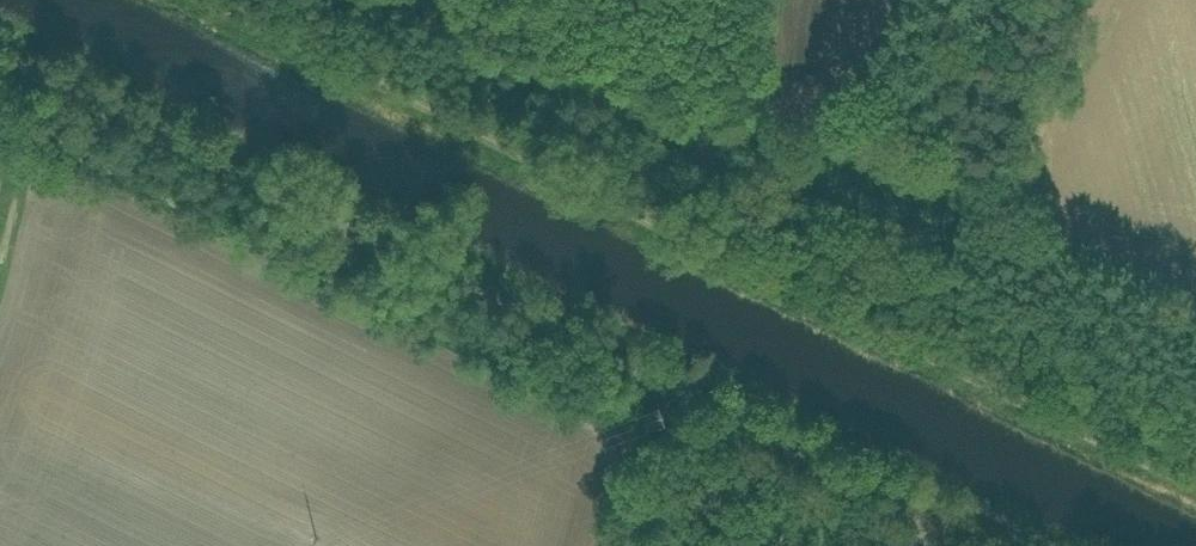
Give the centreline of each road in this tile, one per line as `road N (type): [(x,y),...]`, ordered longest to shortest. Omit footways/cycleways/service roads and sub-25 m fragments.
road 1 (track): [(223,0),(1195,490)]
road 2 (unclassified): [(936,545),(0,77)]

